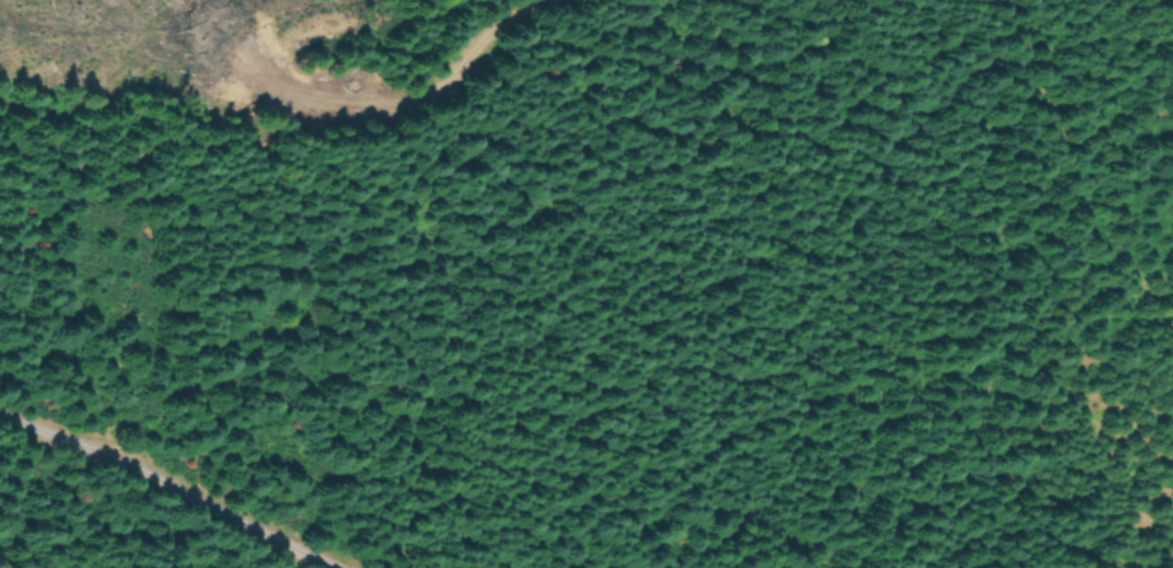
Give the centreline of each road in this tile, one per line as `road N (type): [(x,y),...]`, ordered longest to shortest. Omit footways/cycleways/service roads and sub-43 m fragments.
road 1 (track): [(327,567),(122,462),(0,419)]
road 2 (track): [(564,0),(504,35),(436,96),(401,106),(365,105)]

